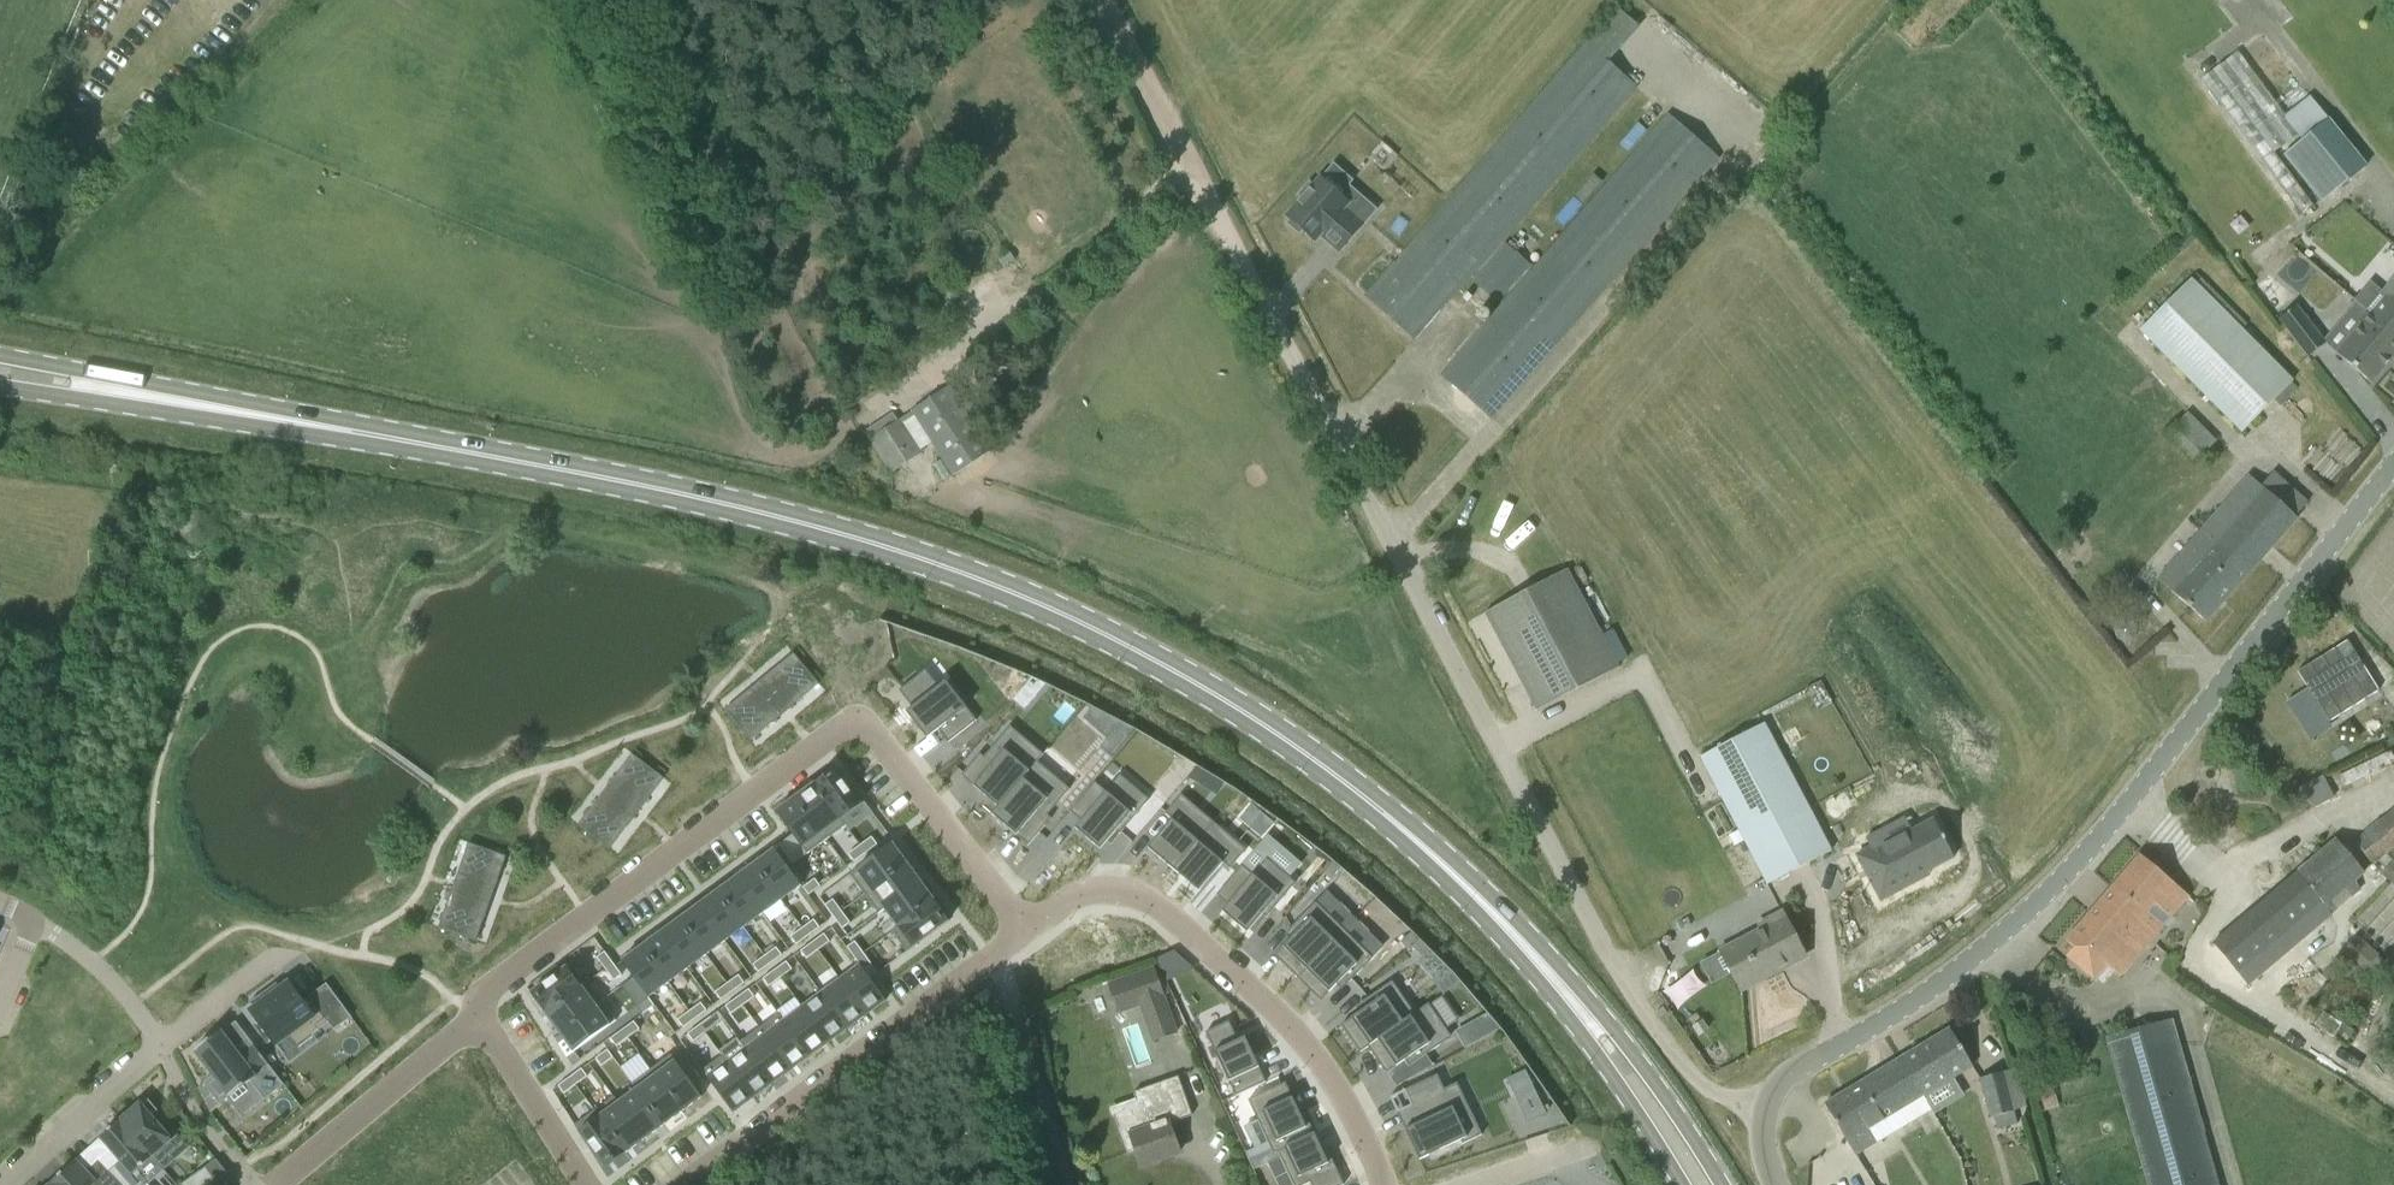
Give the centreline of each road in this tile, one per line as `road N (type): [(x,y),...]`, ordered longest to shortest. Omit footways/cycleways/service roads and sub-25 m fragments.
road 1 (primary): [(1535,961),(1424,845),(1302,752),(1183,676),(1060,613),(930,563),(693,496),(152,397)]
road 2 (track): [(1761,1109),(1701,1079),(1633,1003),(1105,0)]
road 3 (unclassified): [(1776,1184),(1761,1109),(1784,1078),(1894,1018),(2012,926),(2393,471)]
road 4 (residential): [(473,1019),(495,979),(859,719),(1025,929)]
road 5 (residential): [(1025,929),(1105,891),(1137,895),(1177,919),(1320,1063),(1382,1184)]
road 6 (residential): [(675,1184),(997,954)]
road 7 (primary): [(1723,1184),(1613,1028),(1535,961)]
road 8 (primary): [(1535,961),(1683,1184)]
road 9 (residential): [(274,1184),(473,1019)]
road 10 (unclassified): [(997,954),(1069,1184)]
road 11 (residential): [(7,1184),(160,1048)]
road 12 (residential): [(473,1019),(588,1184)]
road 13 (residential): [(160,1048),(95,965),(34,925)]
road 14 (primary): [(152,397),(0,355)]
road 15 (primary): [(0,387),(152,397)]
road 16 (residential): [(160,1048),(278,955)]
road 17 (residential): [(1466,1184),(1594,1148)]

